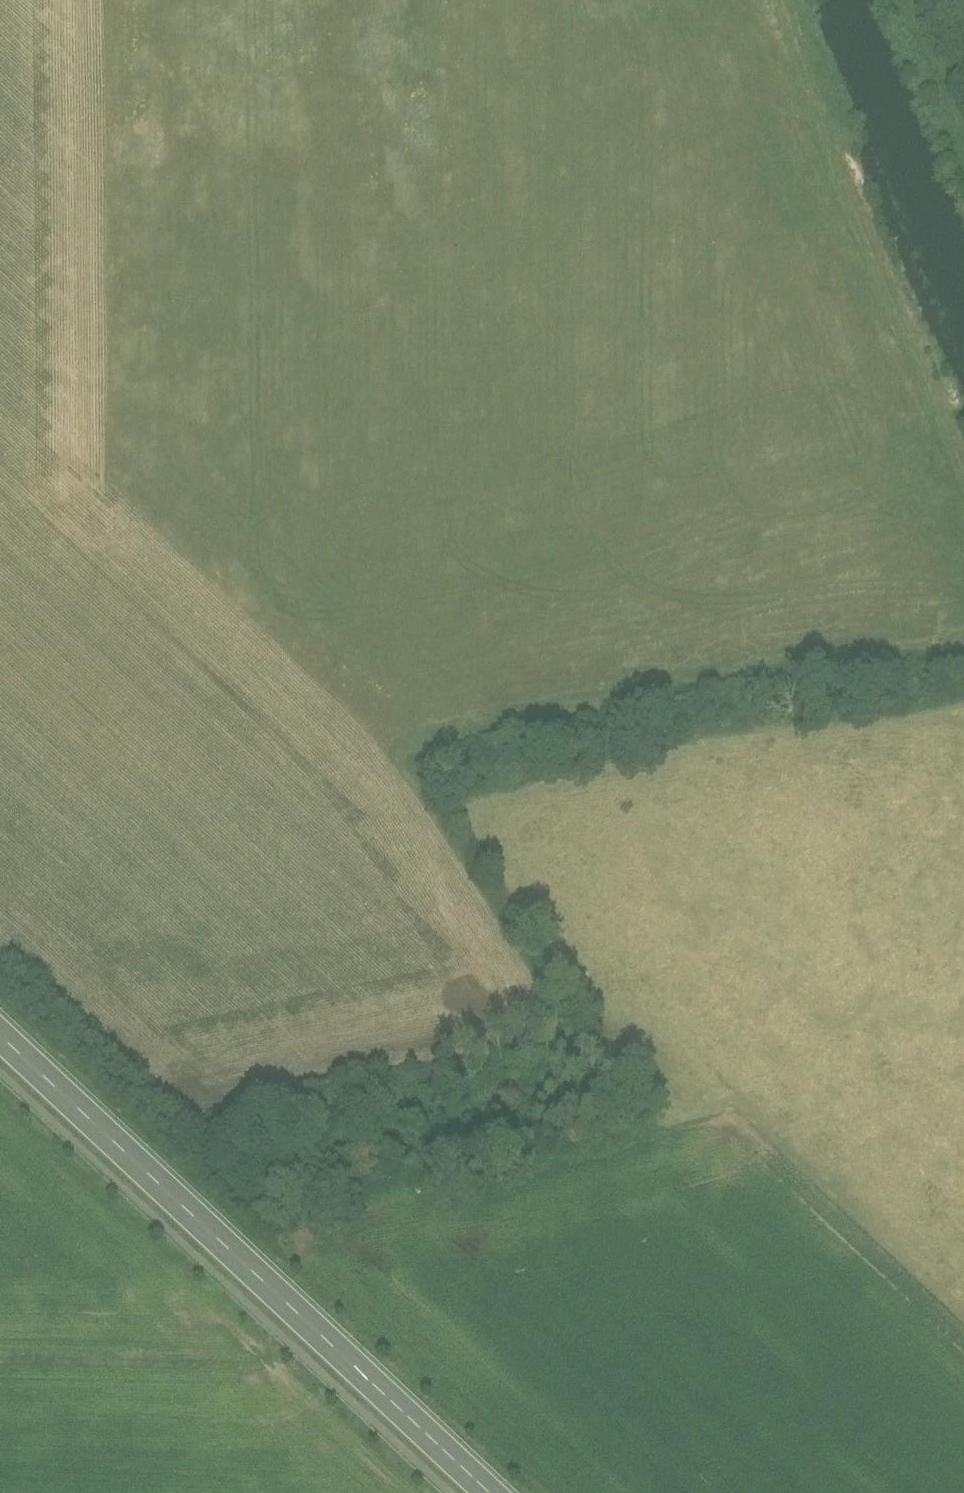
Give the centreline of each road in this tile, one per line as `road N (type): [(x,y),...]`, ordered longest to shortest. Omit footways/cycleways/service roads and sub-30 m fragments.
road 1 (primary): [(0,1039),(486,1492)]

